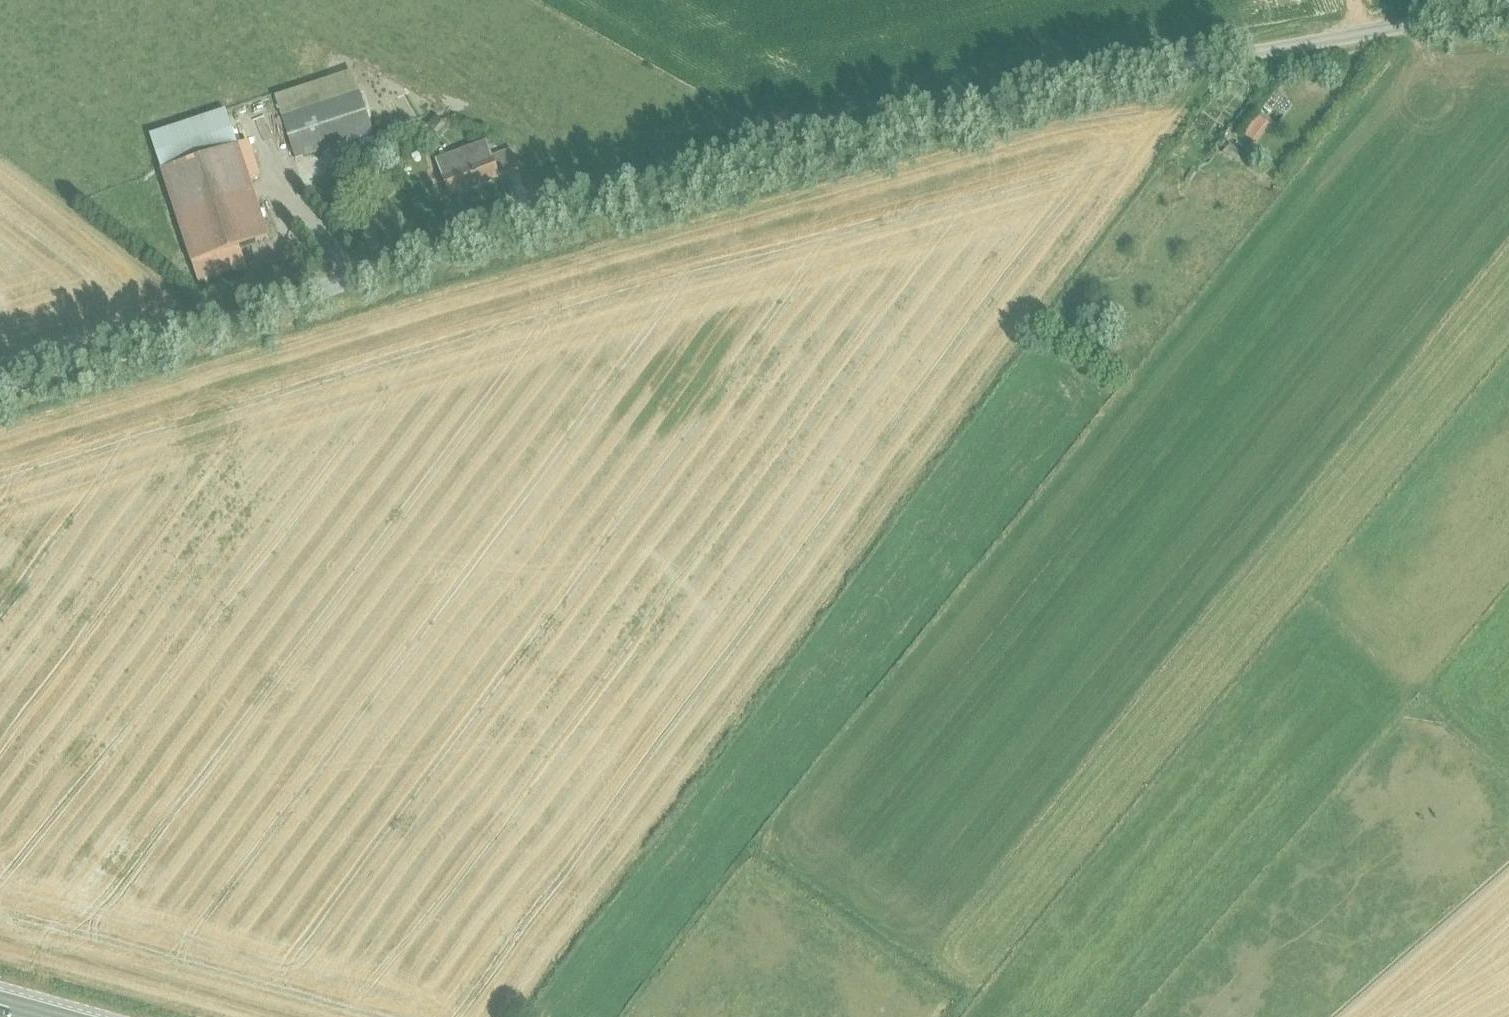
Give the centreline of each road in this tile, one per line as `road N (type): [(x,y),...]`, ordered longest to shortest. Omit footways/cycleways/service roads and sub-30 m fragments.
road 1 (unclassified): [(0,395),(636,195),(1362,31),(1508,13)]

